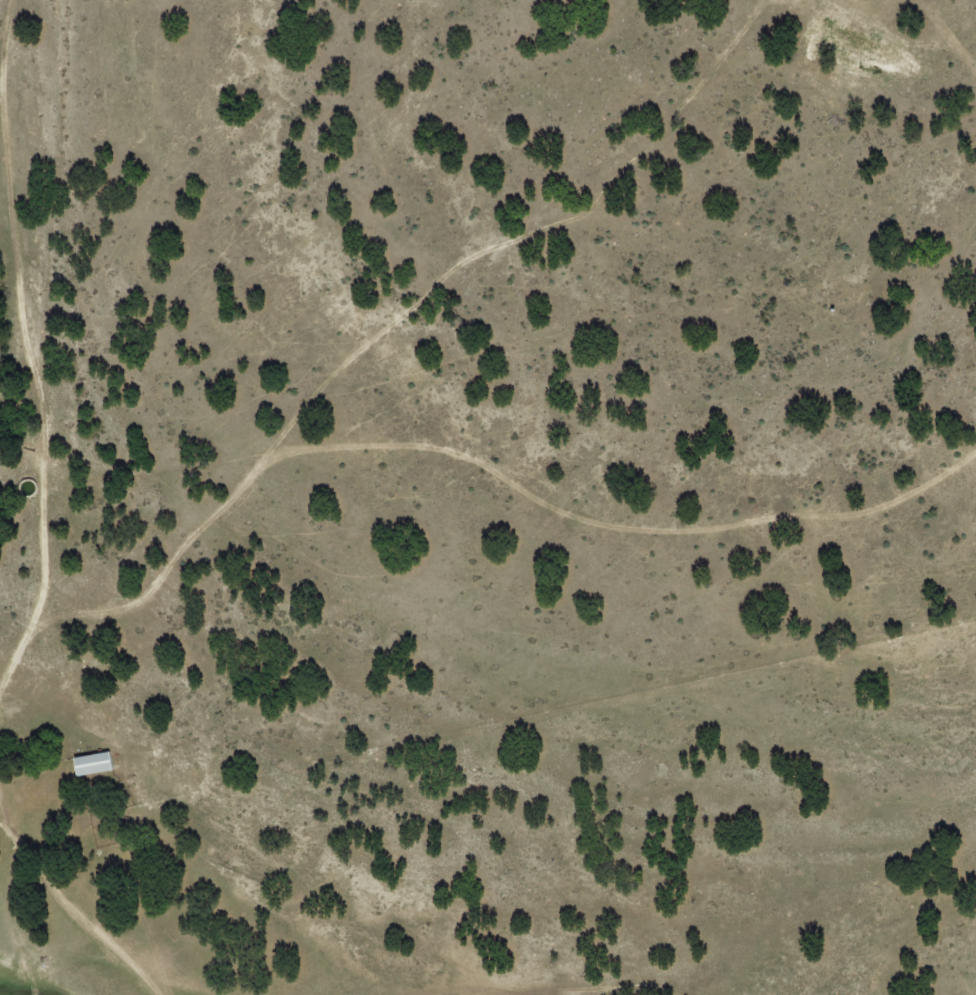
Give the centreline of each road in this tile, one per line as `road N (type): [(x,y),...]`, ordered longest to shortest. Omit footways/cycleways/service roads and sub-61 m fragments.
road 1 (residential): [(147,994),(0,832)]

